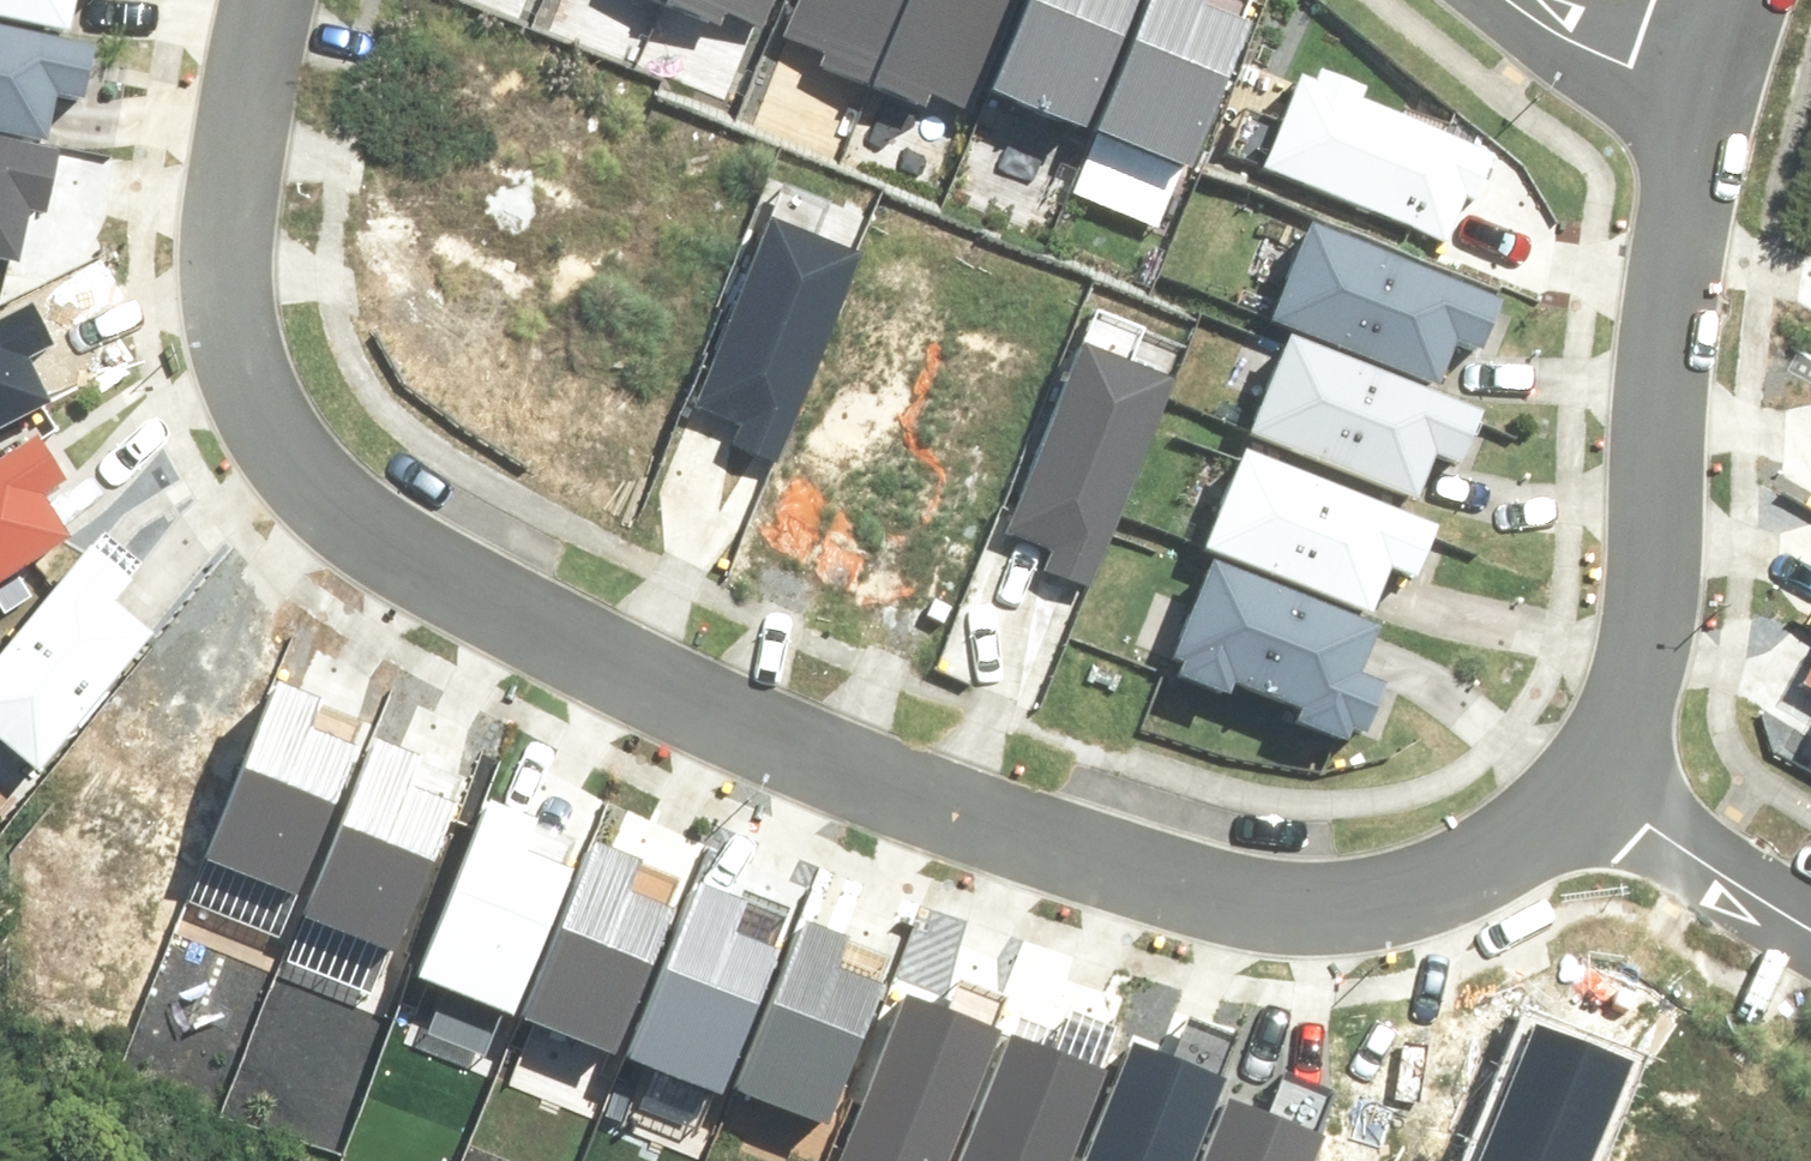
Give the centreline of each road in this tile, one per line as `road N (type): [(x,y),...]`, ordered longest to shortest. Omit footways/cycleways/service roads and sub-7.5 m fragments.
road 1 (residential): [(1610,780),(1547,836),(1409,906),(1342,913),(1259,907),(774,740),(563,643),(365,529),(308,469),(258,392),(239,318),(230,239),(241,113),(269,0)]
road 2 (residential): [(1689,95),(1665,302),(1648,603),(1610,780)]
road 3 (residential): [(1610,780),(1658,827),(1810,928)]
road 4 (residential): [(1519,0),(1547,23),(1689,95)]

